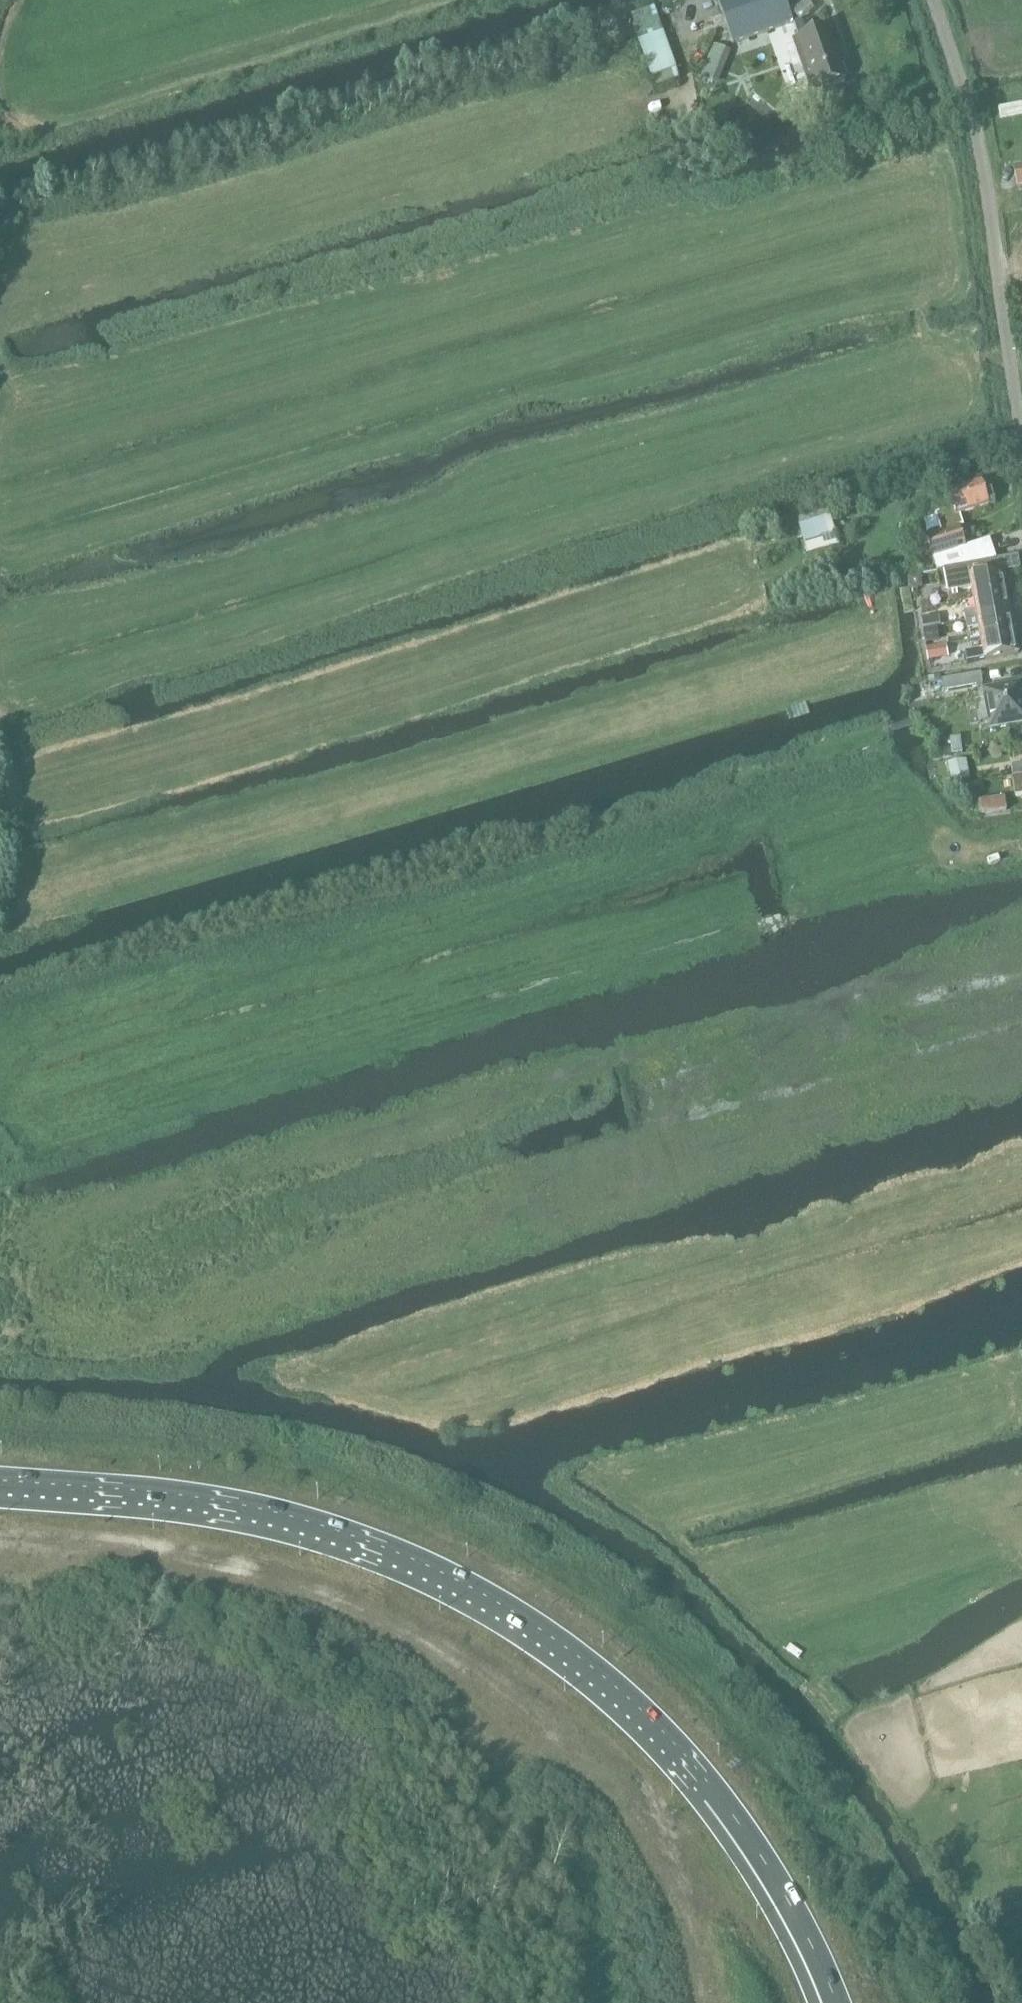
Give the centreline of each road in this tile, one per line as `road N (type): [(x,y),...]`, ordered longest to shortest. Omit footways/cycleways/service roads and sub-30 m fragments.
road 1 (trunk): [(829,2002),(759,1865),(688,1768),(638,1712),(510,1612),(326,1531),(132,1497),(0,1490)]
road 2 (unclassified): [(1021,418),(967,103),(933,0)]

